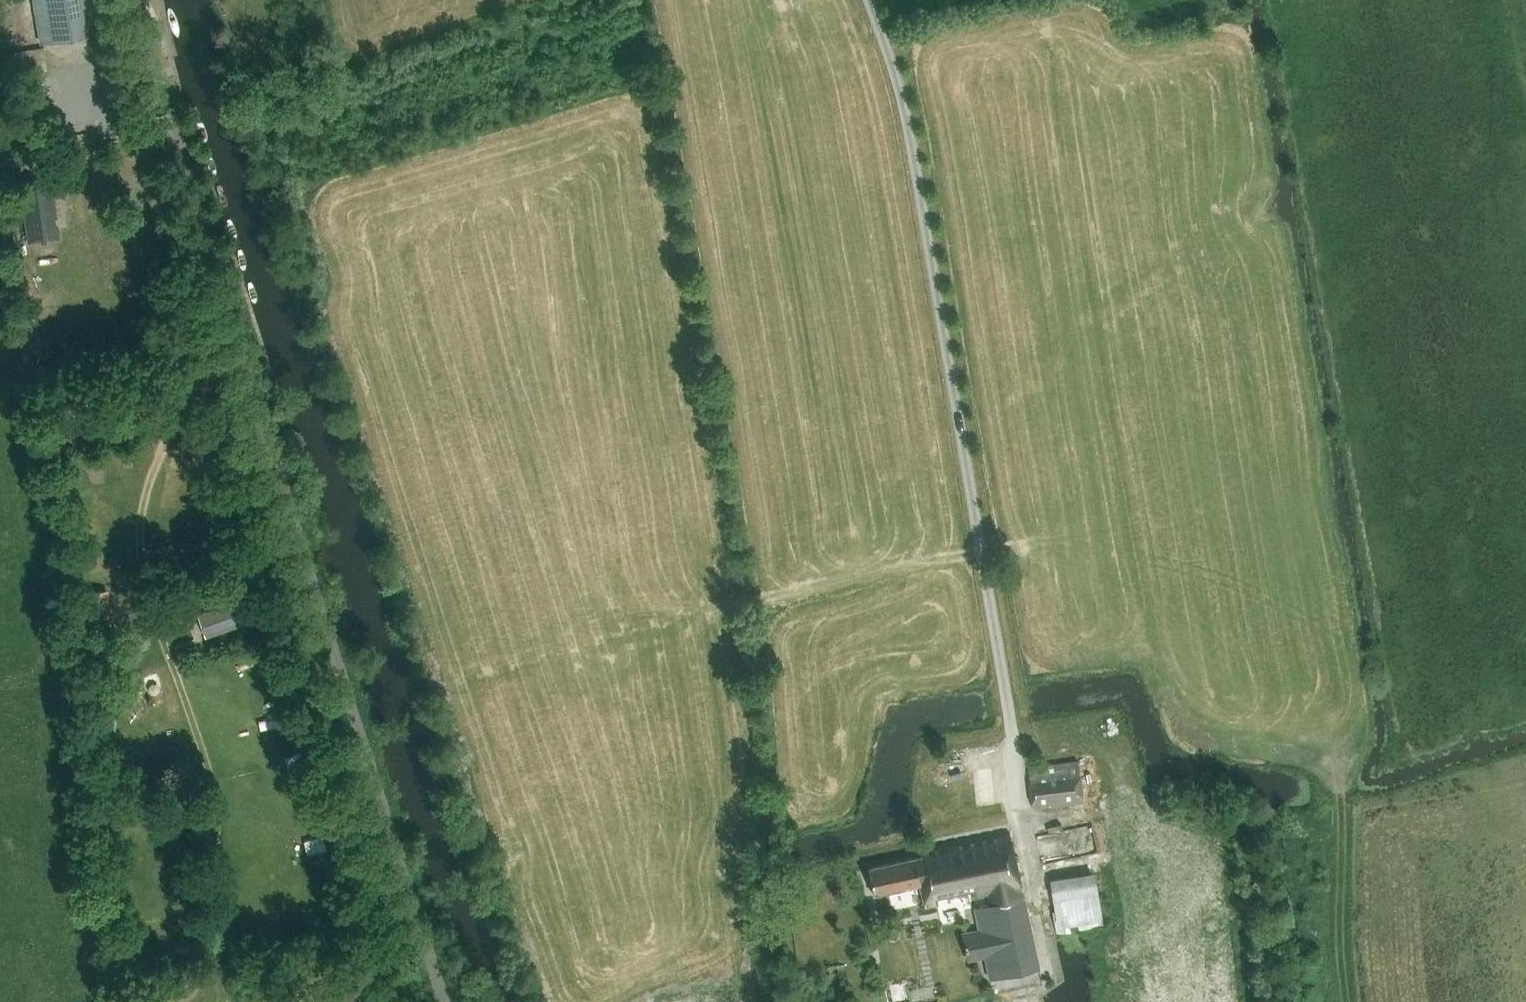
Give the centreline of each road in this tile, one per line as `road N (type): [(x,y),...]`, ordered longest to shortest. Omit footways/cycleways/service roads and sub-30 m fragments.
road 1 (unclassified): [(132,0),(442,1001)]

